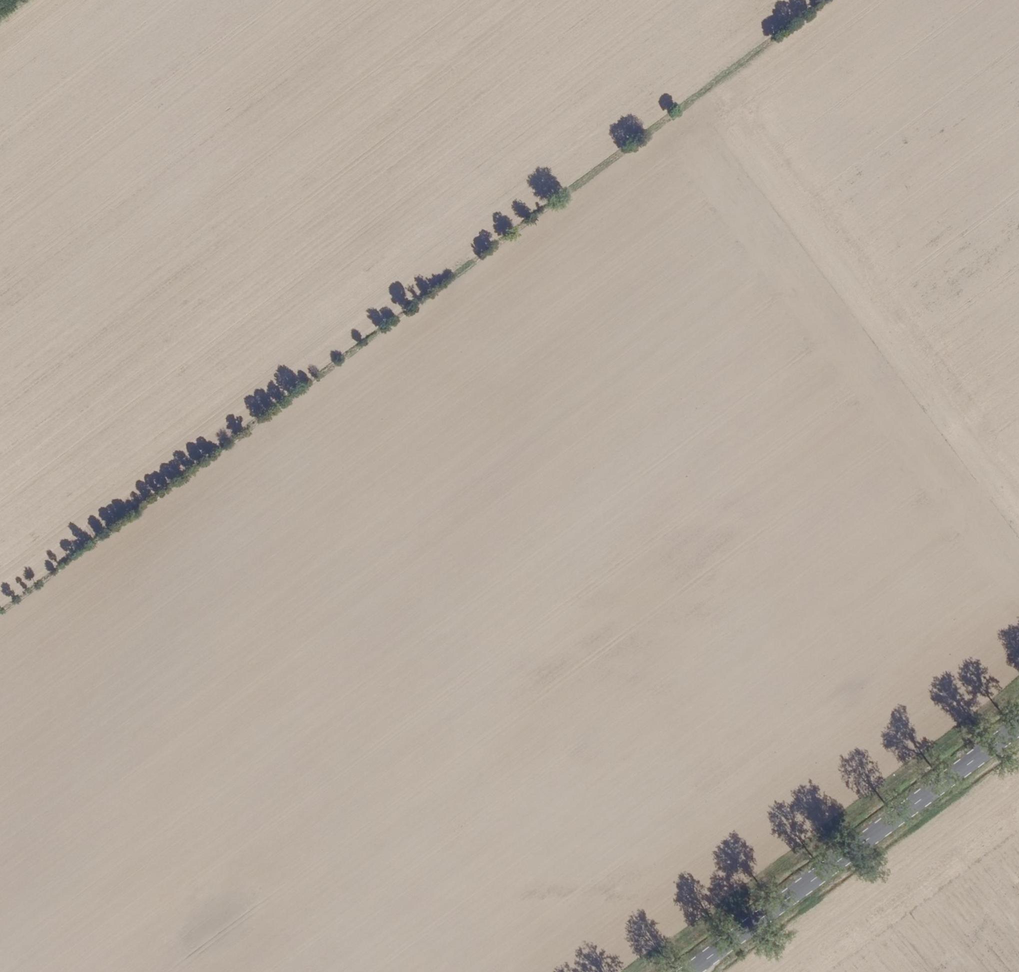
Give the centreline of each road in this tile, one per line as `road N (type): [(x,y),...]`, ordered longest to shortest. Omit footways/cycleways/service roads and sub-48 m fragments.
road 1 (secondary): [(690,971),(1018,727)]

